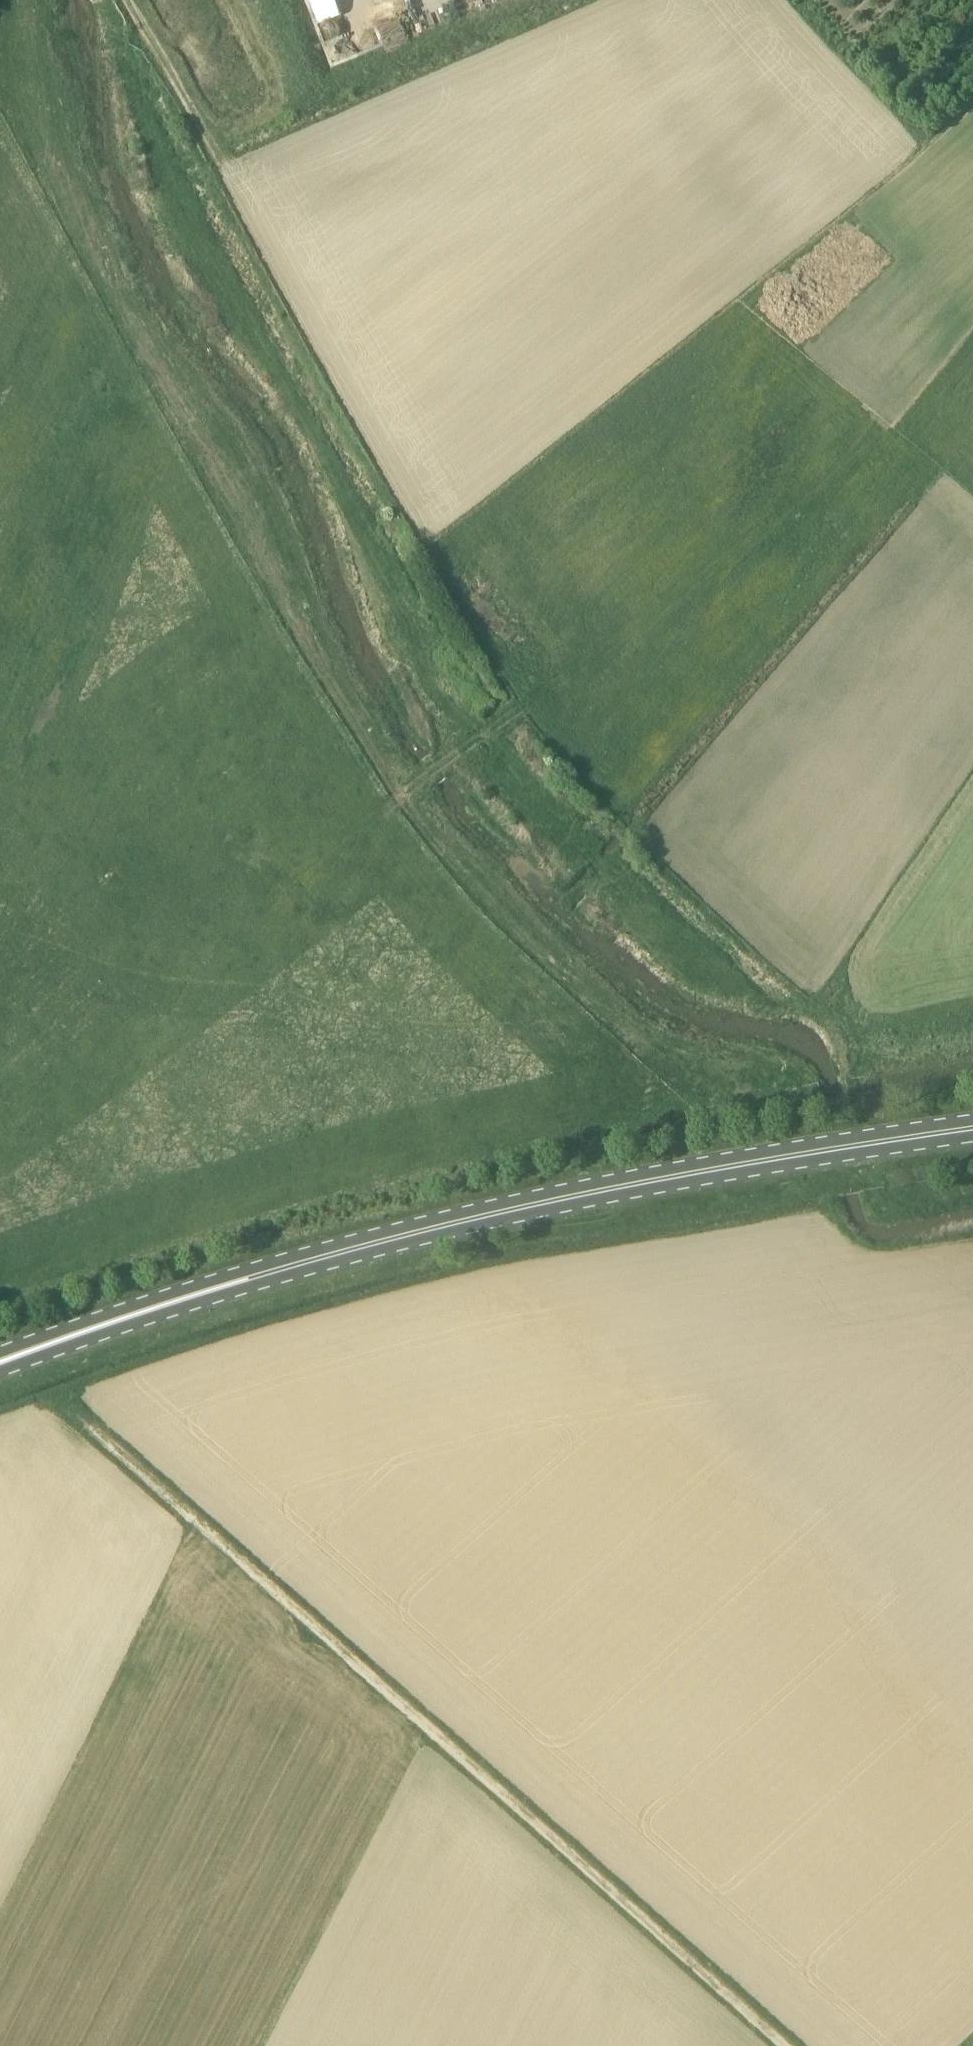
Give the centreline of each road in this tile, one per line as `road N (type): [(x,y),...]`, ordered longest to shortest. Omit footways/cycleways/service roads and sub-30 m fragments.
road 1 (primary): [(0,1363),(202,1293),(495,1213),(972,1128)]
road 2 (track): [(786,2045),(79,1419)]

